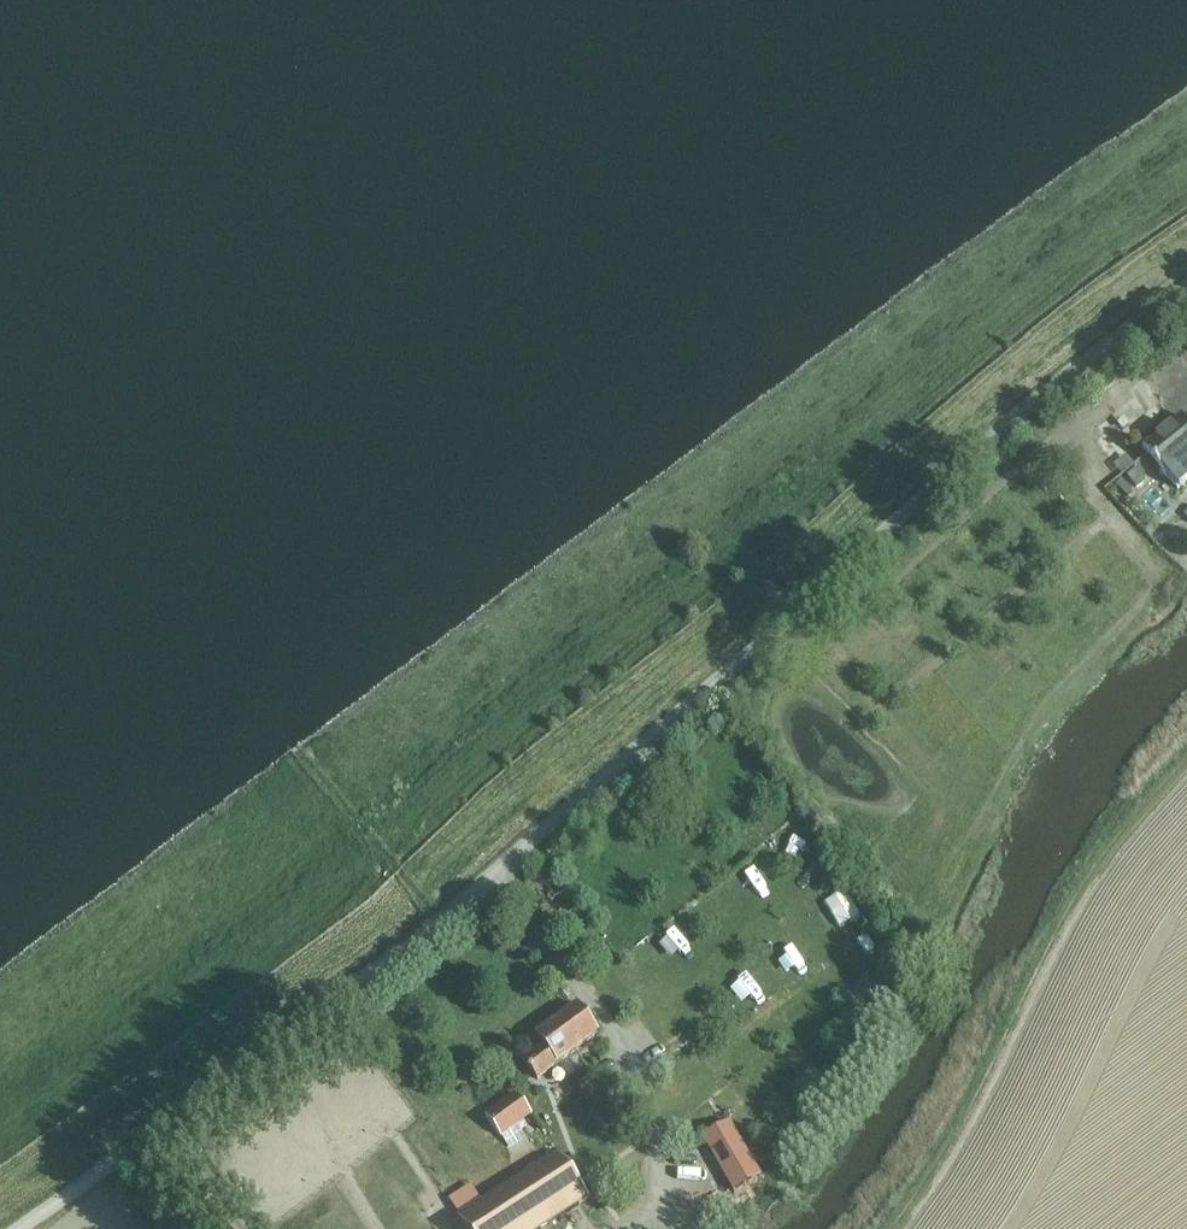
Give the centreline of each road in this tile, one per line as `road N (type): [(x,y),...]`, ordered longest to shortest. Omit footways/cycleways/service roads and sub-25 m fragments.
road 1 (unclassified): [(15,1228),(489,879),(942,481),(1186,284)]

